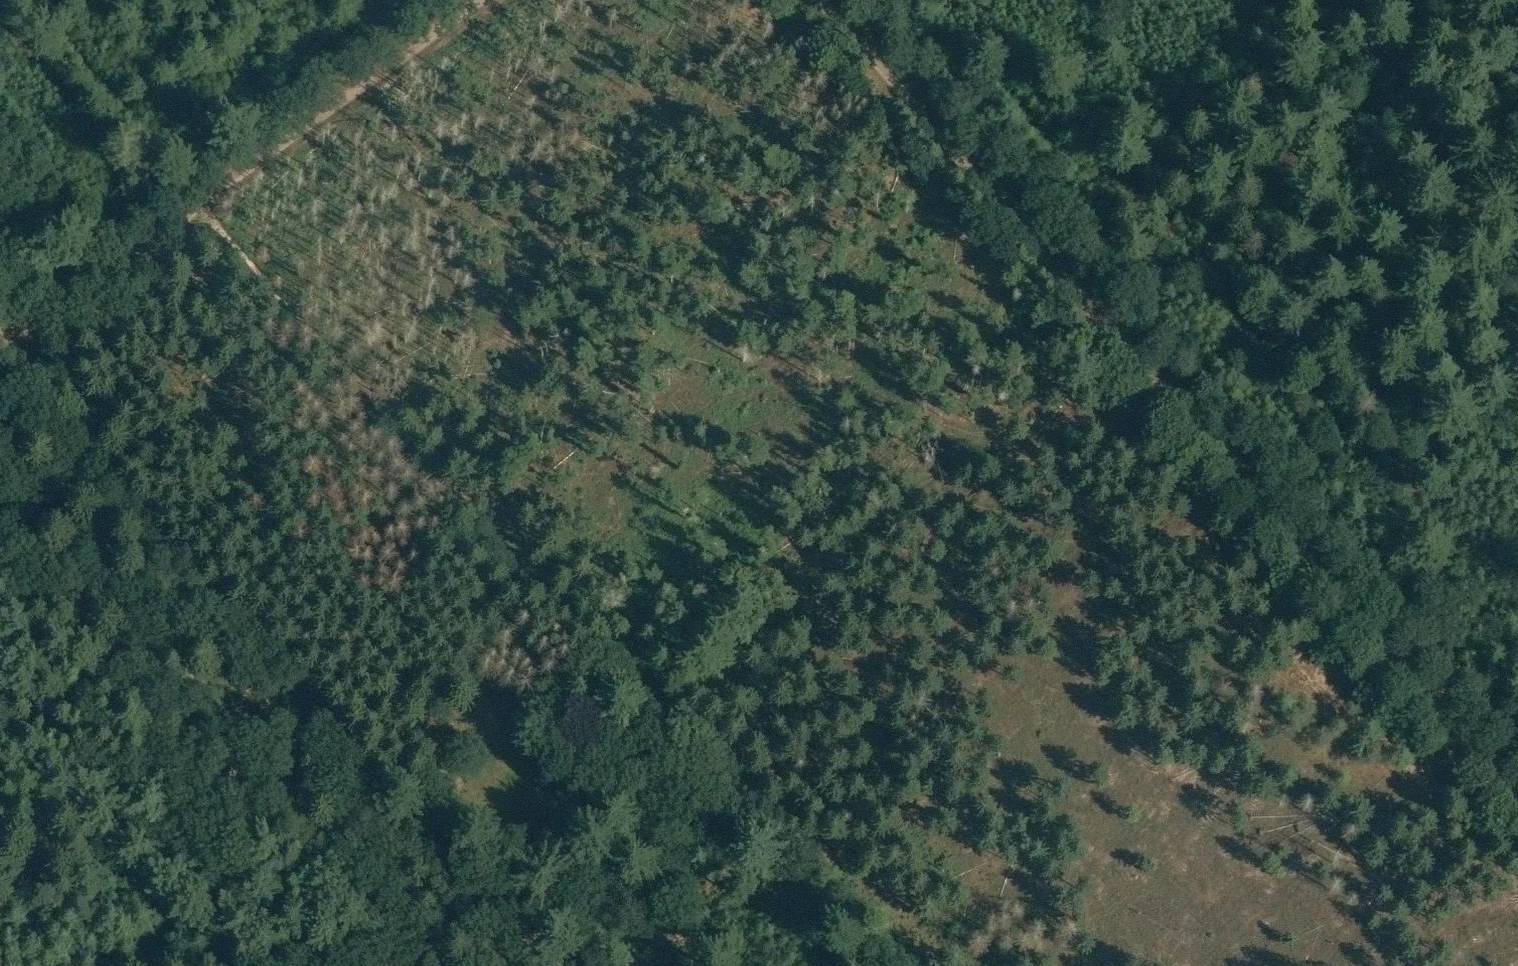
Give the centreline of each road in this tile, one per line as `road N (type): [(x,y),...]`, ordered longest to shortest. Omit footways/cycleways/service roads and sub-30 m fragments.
road 1 (track): [(822,0),(1517,806)]
road 2 (track): [(197,202),(653,723),(897,965)]
road 3 (track): [(473,0),(197,202)]
road 4 (track): [(0,346),(197,202)]

